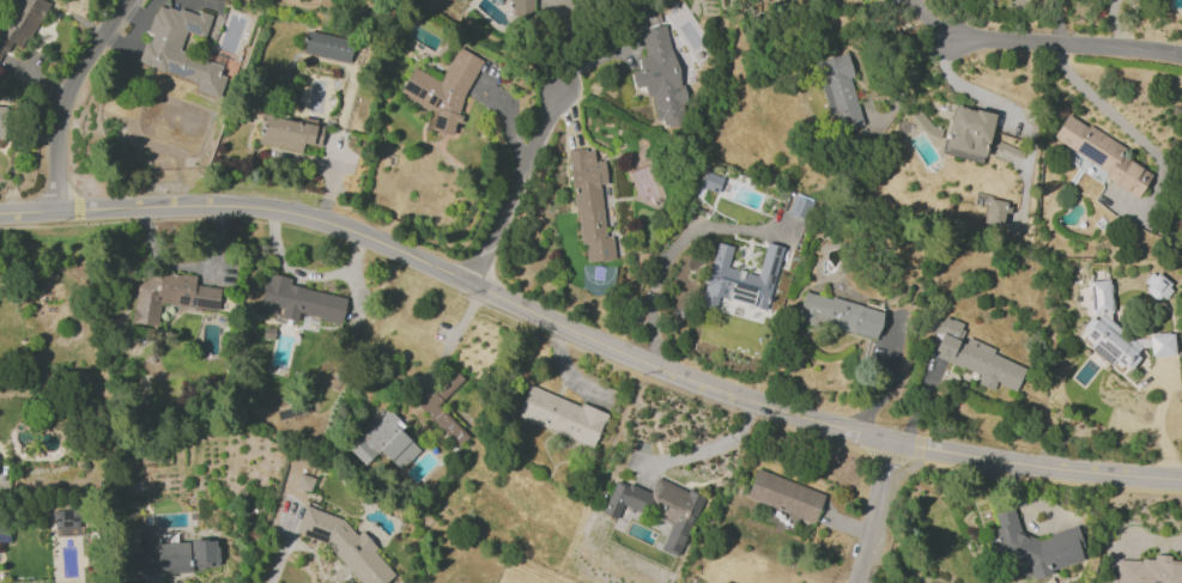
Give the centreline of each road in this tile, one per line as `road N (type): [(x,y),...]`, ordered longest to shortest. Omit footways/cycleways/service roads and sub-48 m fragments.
road 1 (residential): [(891,437),(665,372),(316,215),(202,204),(0,213)]
road 2 (residential): [(1181,480),(1077,470),(891,437)]
road 3 (residential): [(1181,53),(952,40)]
road 4 (residential): [(57,211),(67,98),(127,0)]
road 5 (residential): [(466,281),(556,90)]
road 6 (residential): [(858,582),(891,437)]

